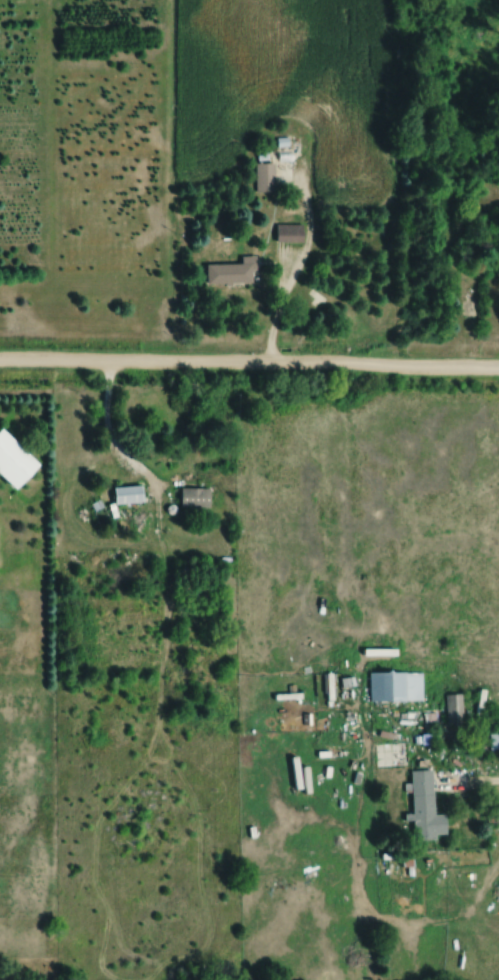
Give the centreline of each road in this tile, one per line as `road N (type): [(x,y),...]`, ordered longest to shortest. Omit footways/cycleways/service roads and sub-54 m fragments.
road 1 (residential): [(498,373),(0,366)]

